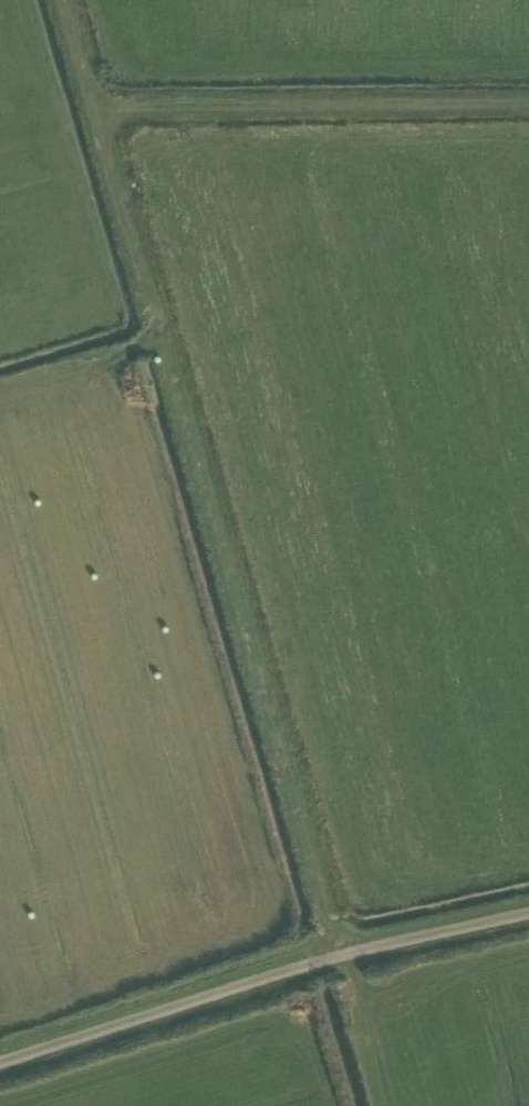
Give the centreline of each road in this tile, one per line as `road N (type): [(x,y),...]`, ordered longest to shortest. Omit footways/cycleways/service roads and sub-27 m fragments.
road 1 (track): [(63,0),(336,961)]
road 2 (unclassified): [(0,1068),(336,961),(528,918)]
road 3 (track): [(94,107),(528,103)]

